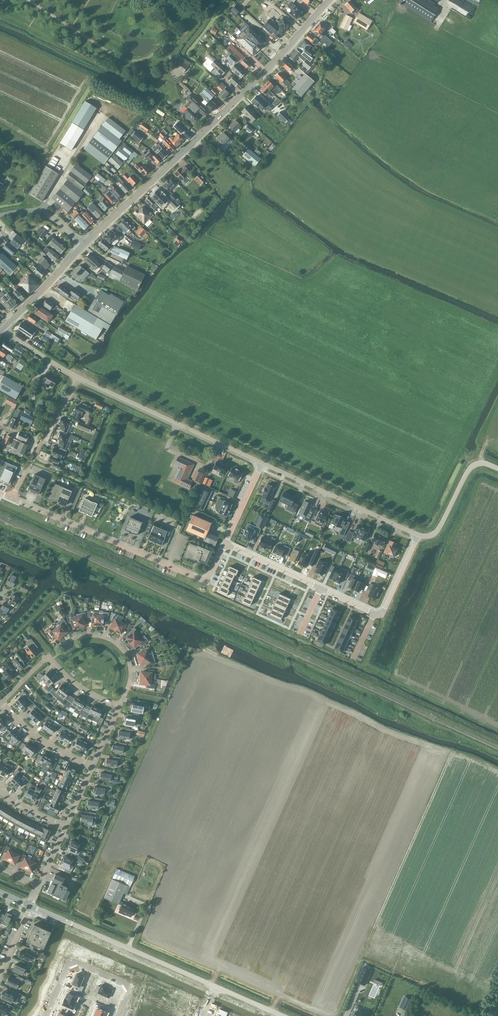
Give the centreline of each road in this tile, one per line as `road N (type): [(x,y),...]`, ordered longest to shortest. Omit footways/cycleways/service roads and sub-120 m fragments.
road 1 (tertiary): [(83,246),(331,0)]
road 2 (residential): [(224,544),(203,579),(0,493)]
road 3 (unclassified): [(215,987),(30,906)]
road 4 (residential): [(261,463),(78,378)]
road 5 (residential): [(418,535),(261,463)]
road 6 (residential): [(119,1015),(132,988),(71,961),(47,1015)]
road 7 (residential): [(1,703),(47,658),(119,706)]
road 8 (residential): [(119,706),(130,678),(122,649),(97,635),(61,651)]
road 9 (unclassified): [(497,469),(471,467),(438,530),(418,535)]

